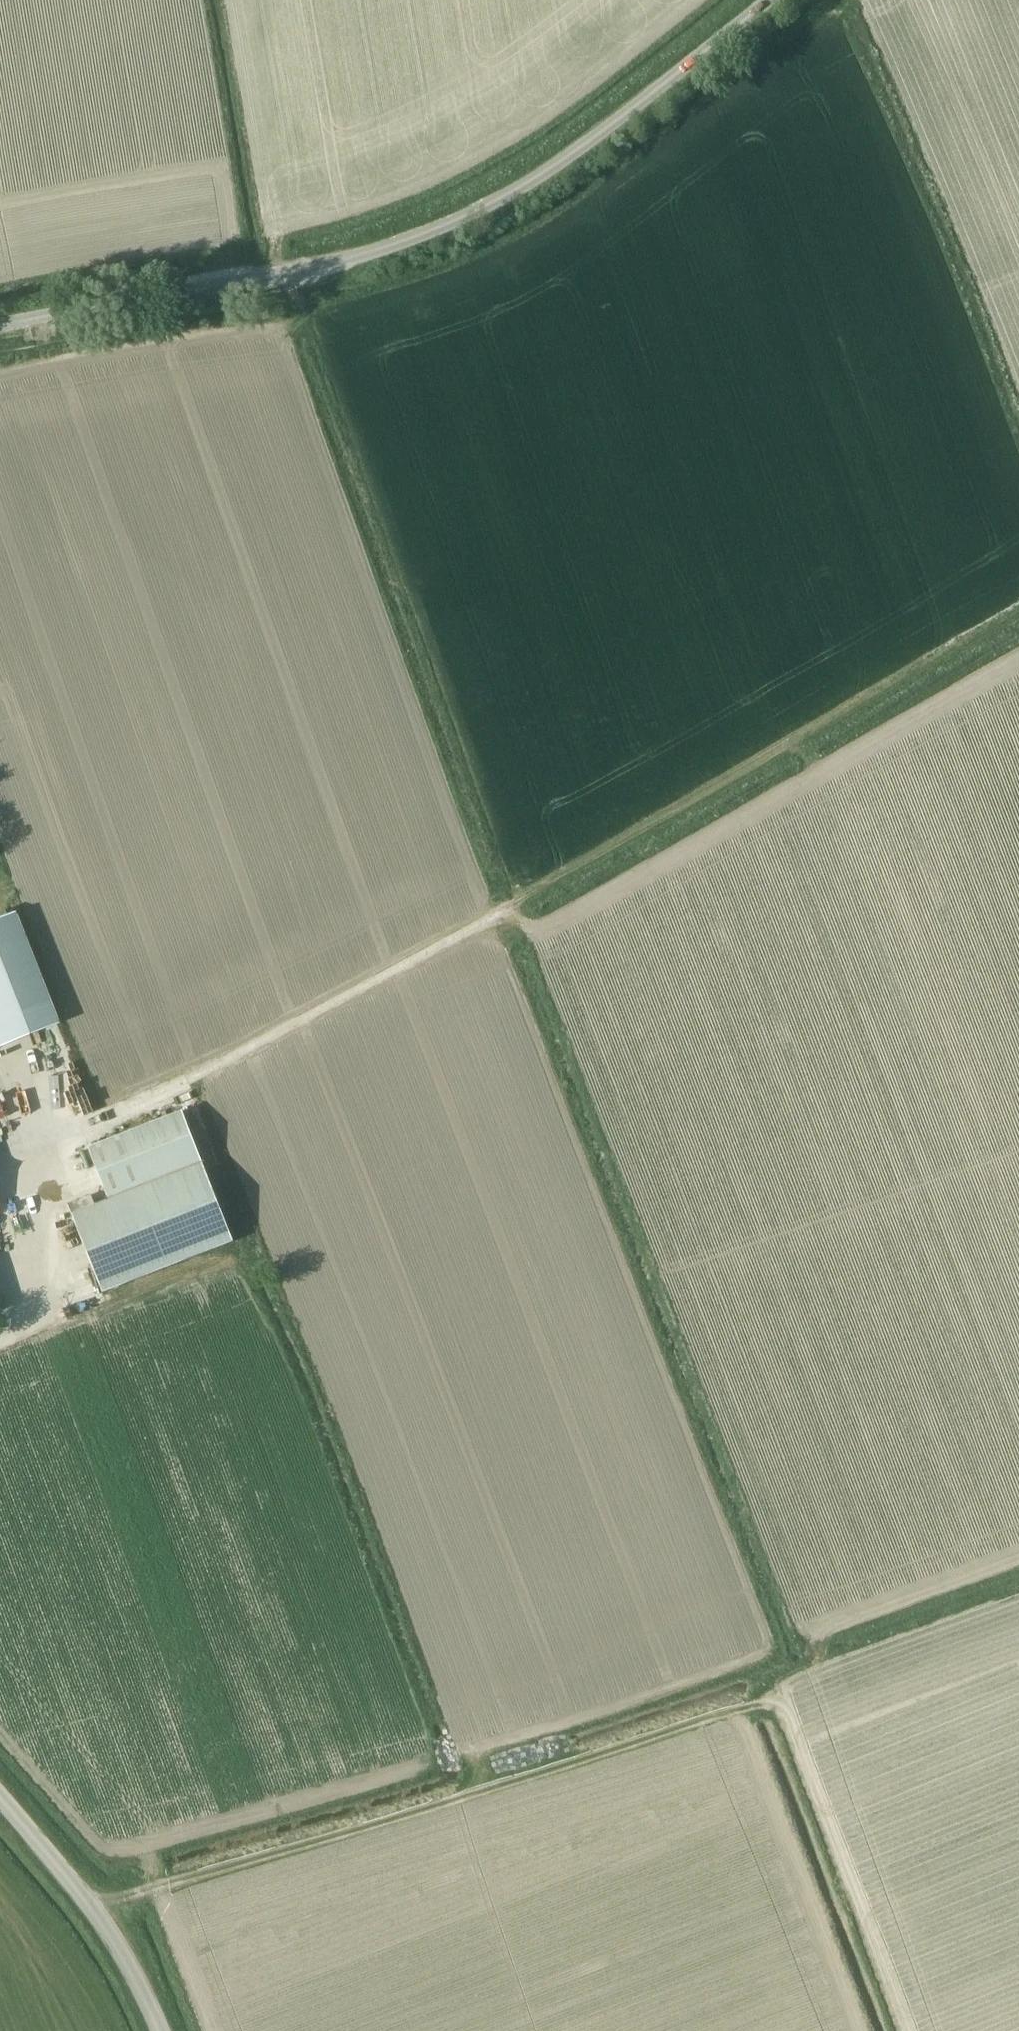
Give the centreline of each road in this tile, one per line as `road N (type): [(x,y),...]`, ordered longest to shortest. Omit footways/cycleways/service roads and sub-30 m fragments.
road 1 (unclassified): [(0,326),(324,267),(455,226),(565,166),(770,0)]
road 2 (unclassified): [(156,2030),(89,1909),(0,1805)]

